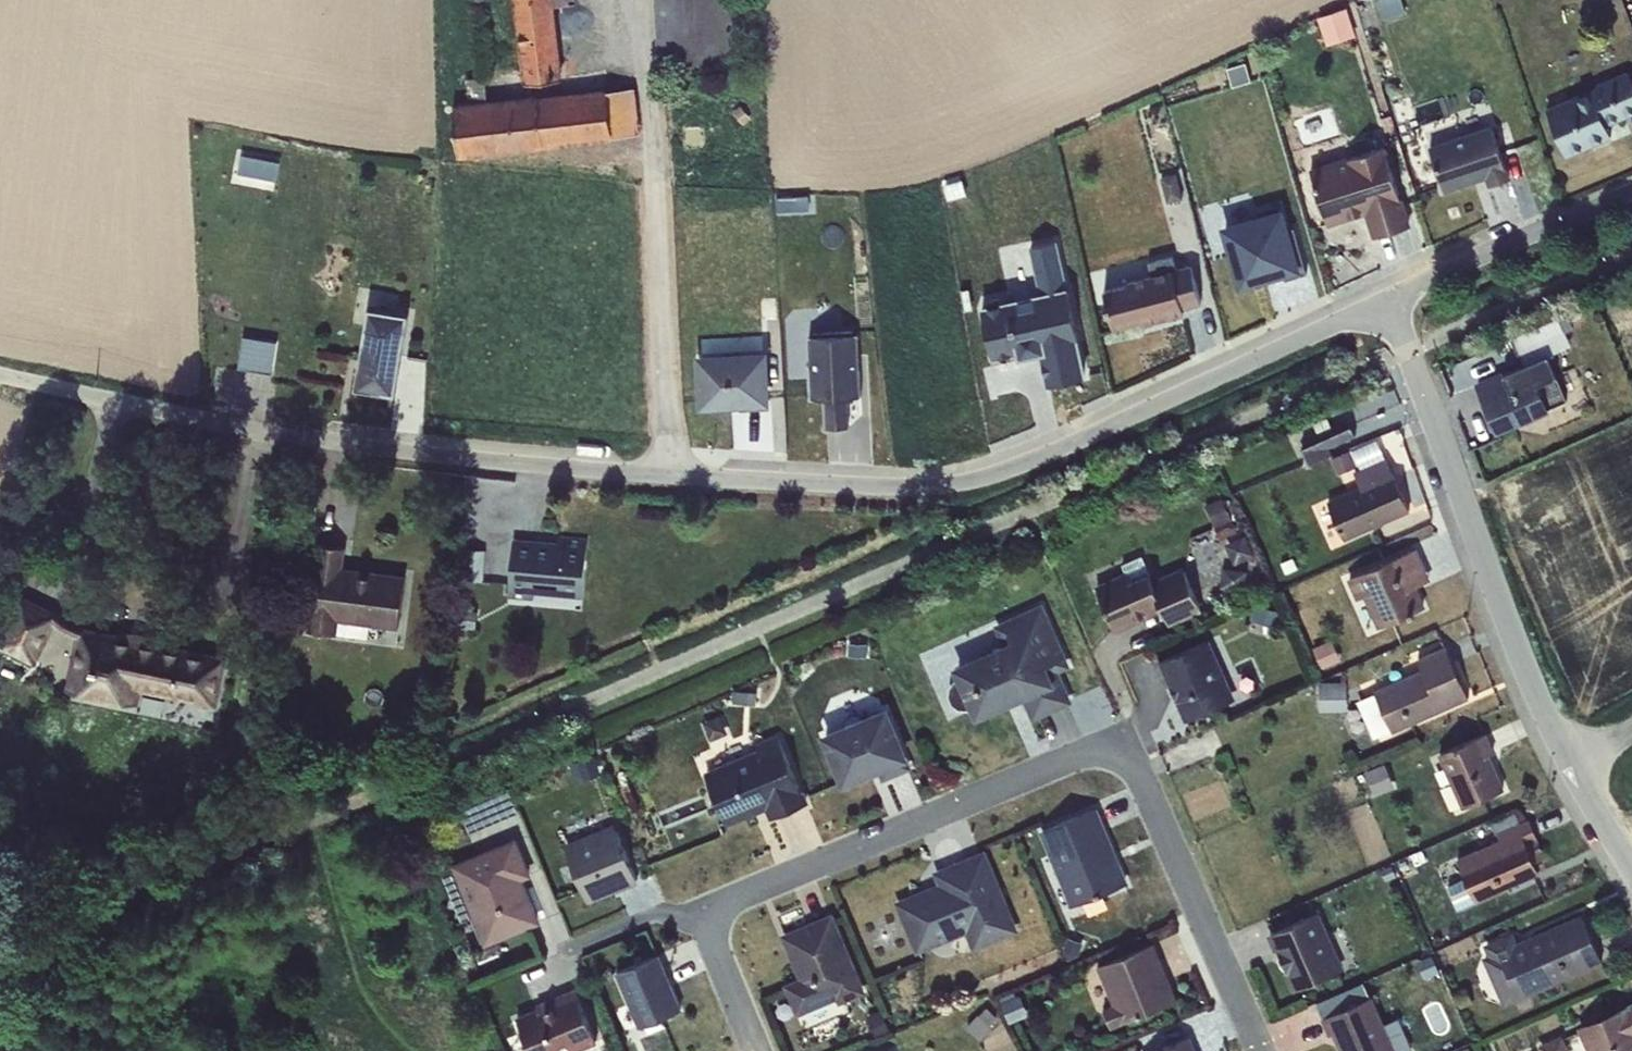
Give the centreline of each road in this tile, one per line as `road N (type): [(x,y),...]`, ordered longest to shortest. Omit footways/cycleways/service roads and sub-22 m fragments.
road 1 (unclassified): [(0,379),(356,454),(630,481),(968,491),(1010,479),(1392,301)]
road 2 (residential): [(1260,1050),(1149,779),(1125,761),(1093,757),(1053,768),(733,901),(710,919)]
road 3 (residential): [(1392,301),(1518,668),(1631,875)]
road 4 (track): [(646,0),(668,482)]
road 5 (unclassified): [(1392,301),(1631,196)]
road 6 (residential): [(710,919),(757,1050)]

